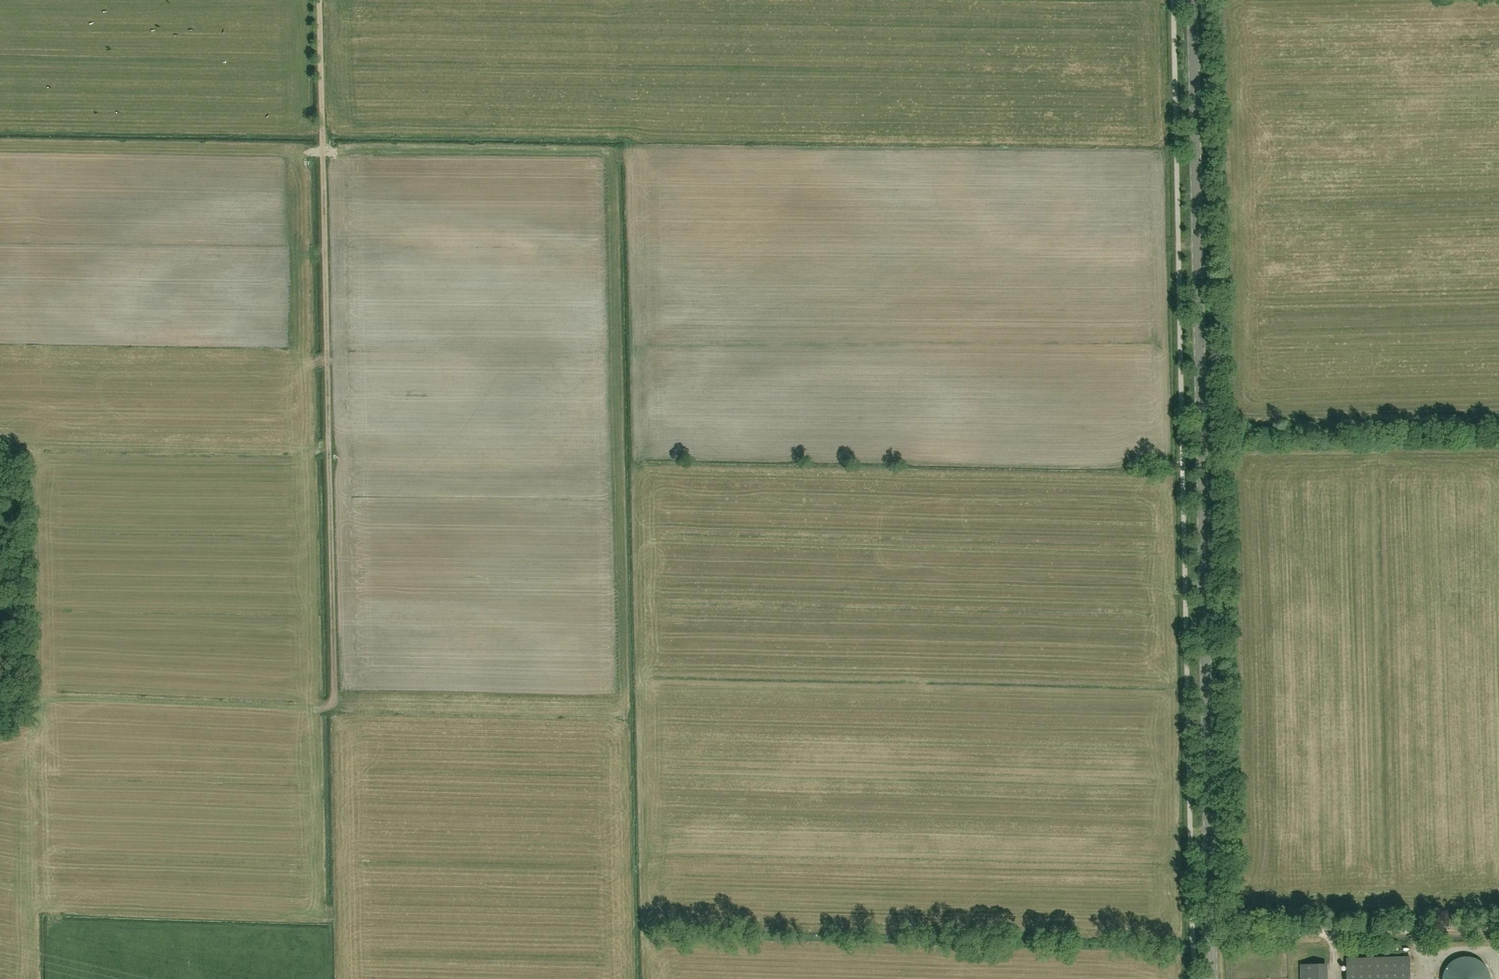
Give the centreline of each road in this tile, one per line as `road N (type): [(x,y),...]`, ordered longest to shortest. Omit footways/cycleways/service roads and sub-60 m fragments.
road 1 (track): [(38,695),(335,707),(320,0)]
road 2 (tertiary): [(1212,978),(1192,0)]

